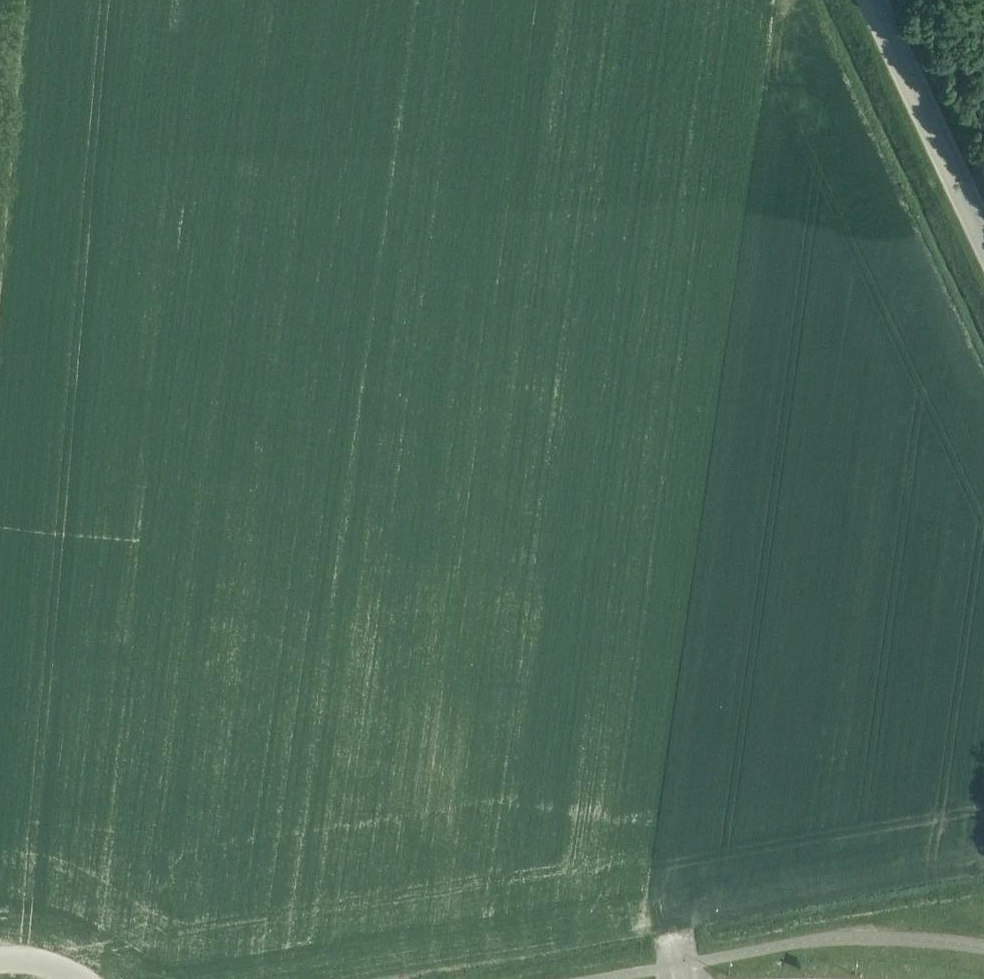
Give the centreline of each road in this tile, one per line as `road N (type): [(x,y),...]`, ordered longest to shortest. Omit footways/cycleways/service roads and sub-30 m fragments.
road 1 (unclassified): [(983,244),(869,0)]

